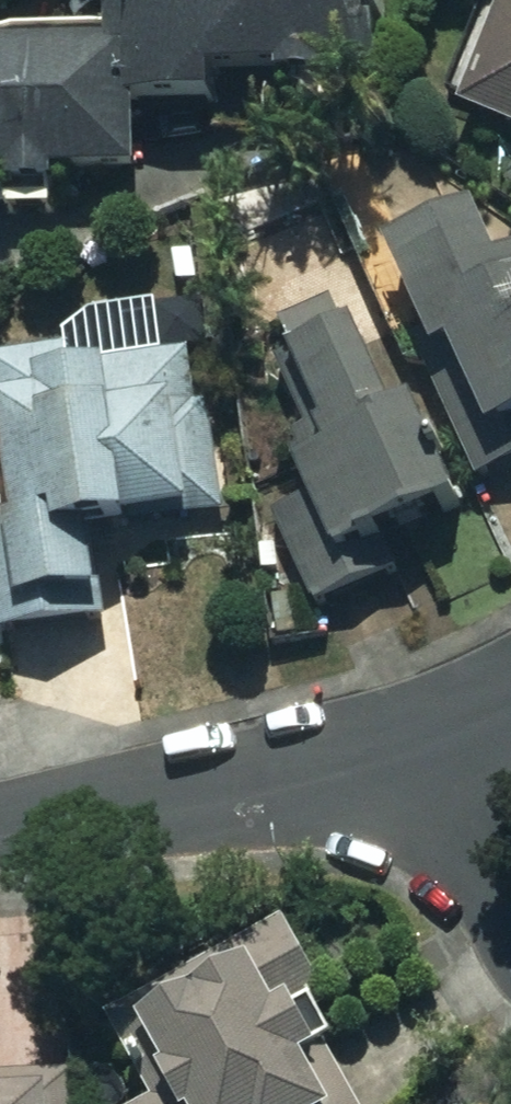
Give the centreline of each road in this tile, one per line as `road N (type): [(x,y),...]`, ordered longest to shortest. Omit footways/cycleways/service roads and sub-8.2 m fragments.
road 1 (residential): [(0,825),(410,770)]
road 2 (residential): [(510,936),(410,770)]

